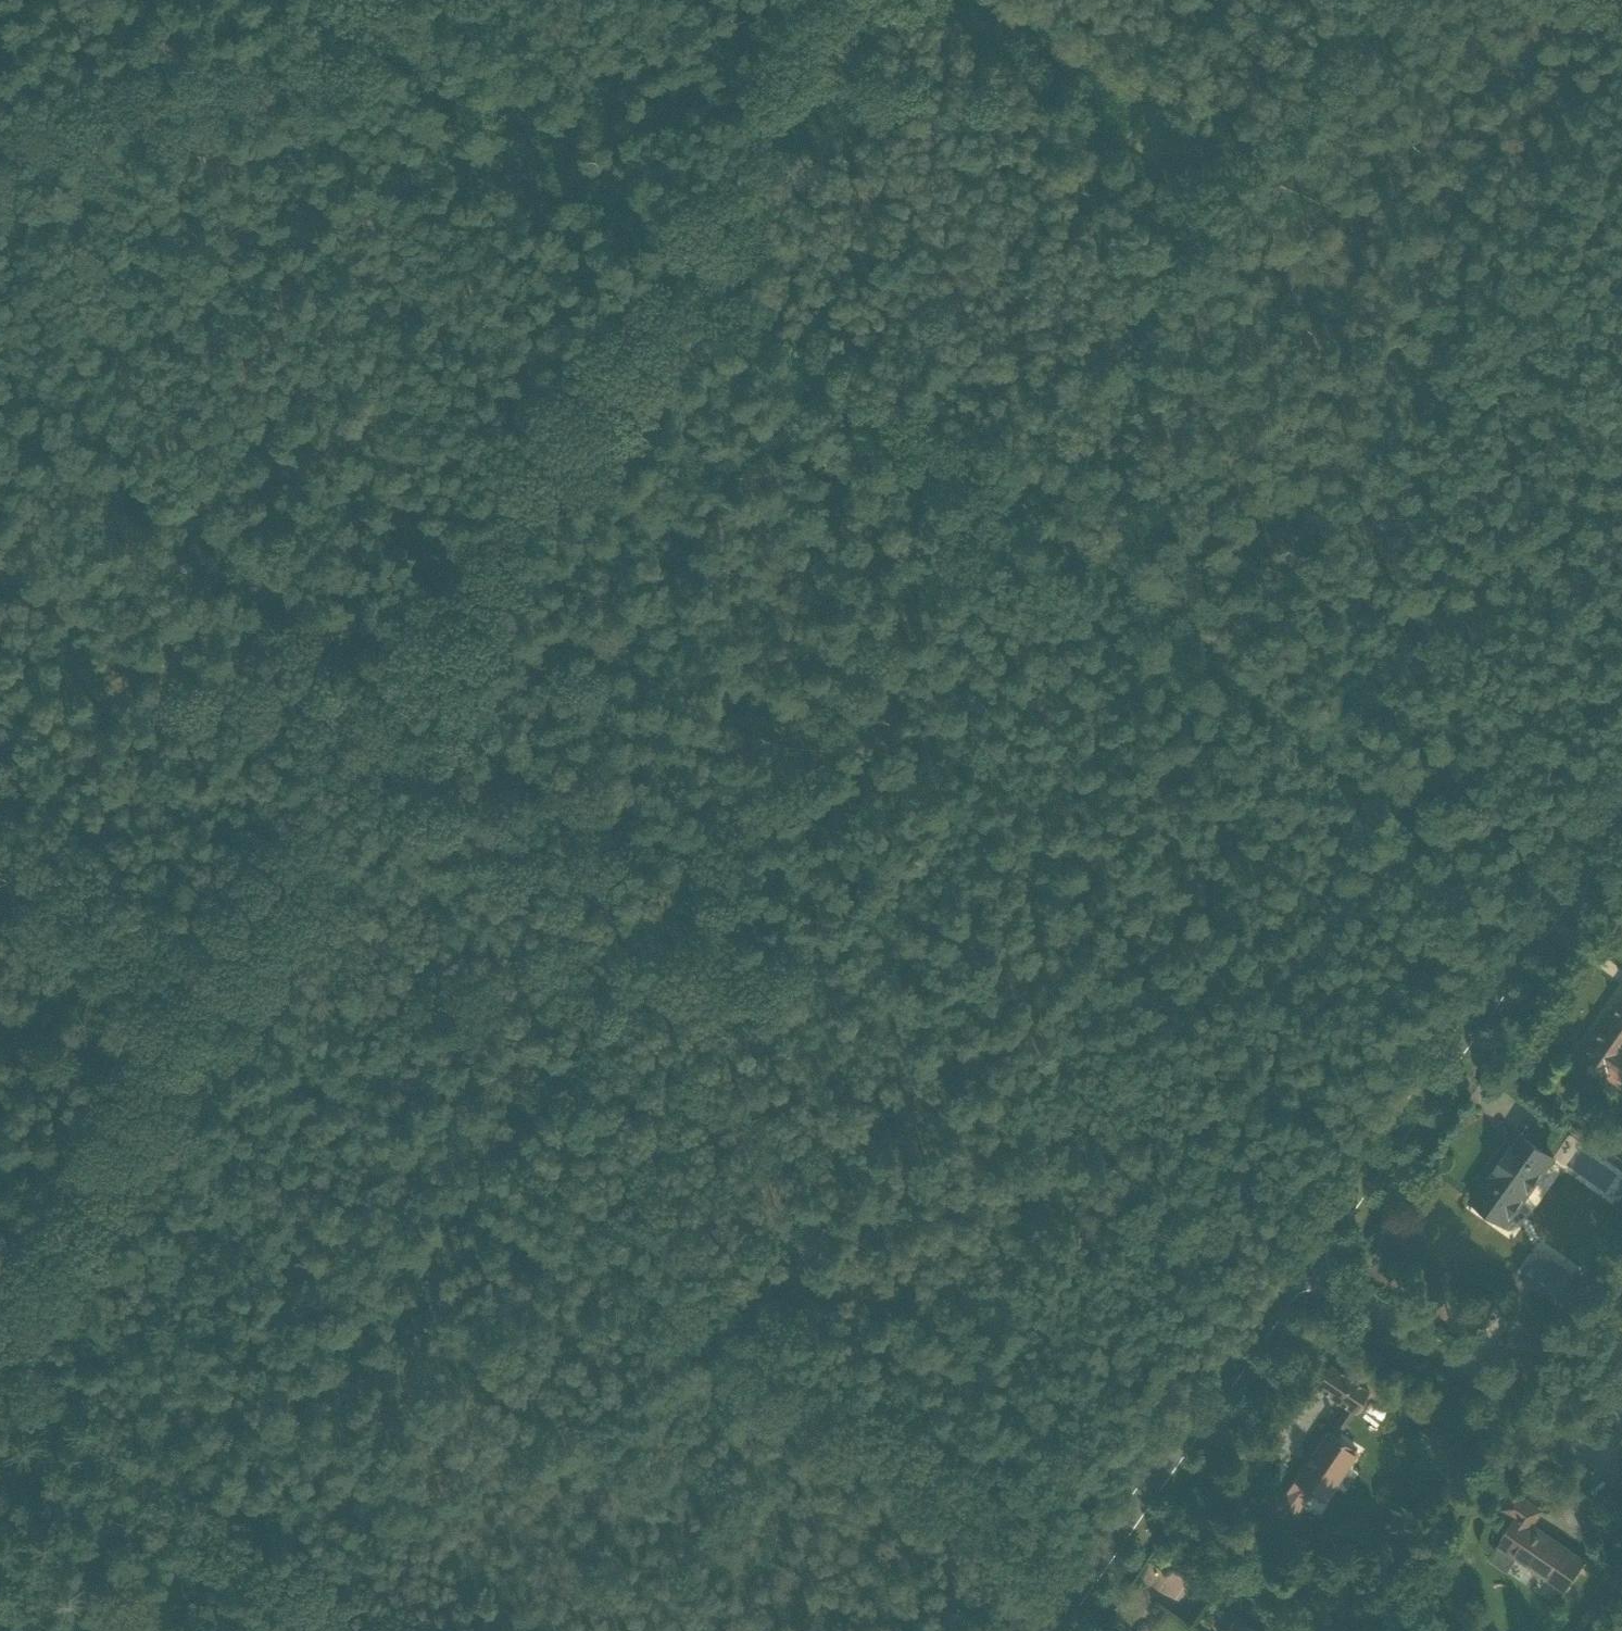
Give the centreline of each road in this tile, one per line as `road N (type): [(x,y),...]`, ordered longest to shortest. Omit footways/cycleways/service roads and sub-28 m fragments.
road 1 (residential): [(1615,825),(1310,1272)]
road 2 (residential): [(1310,1272),(1056,1630)]
road 3 (residential): [(1621,1484),(1310,1272)]

